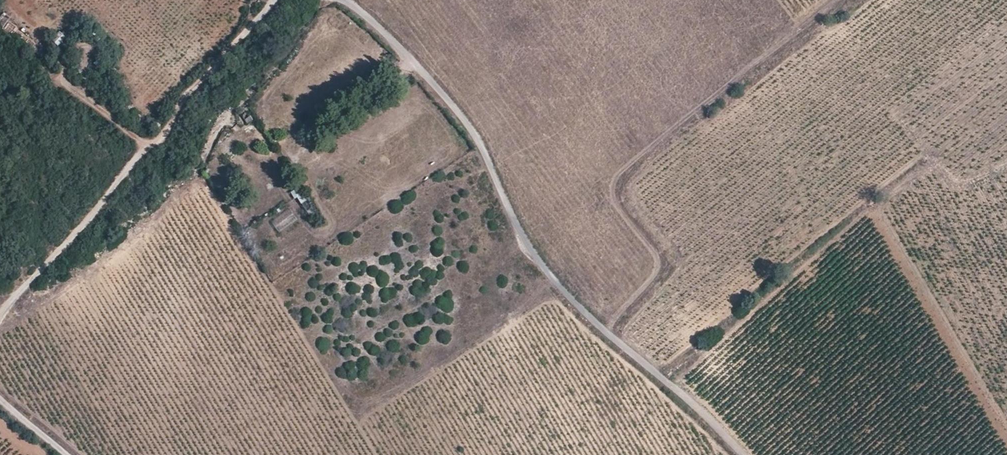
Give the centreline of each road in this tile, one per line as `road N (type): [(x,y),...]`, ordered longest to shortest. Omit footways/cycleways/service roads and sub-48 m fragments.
road 1 (unclassified): [(746,454),(551,277),(525,244),(466,122),(374,22),(340,0)]
road 2 (track): [(273,0),(0,325)]

